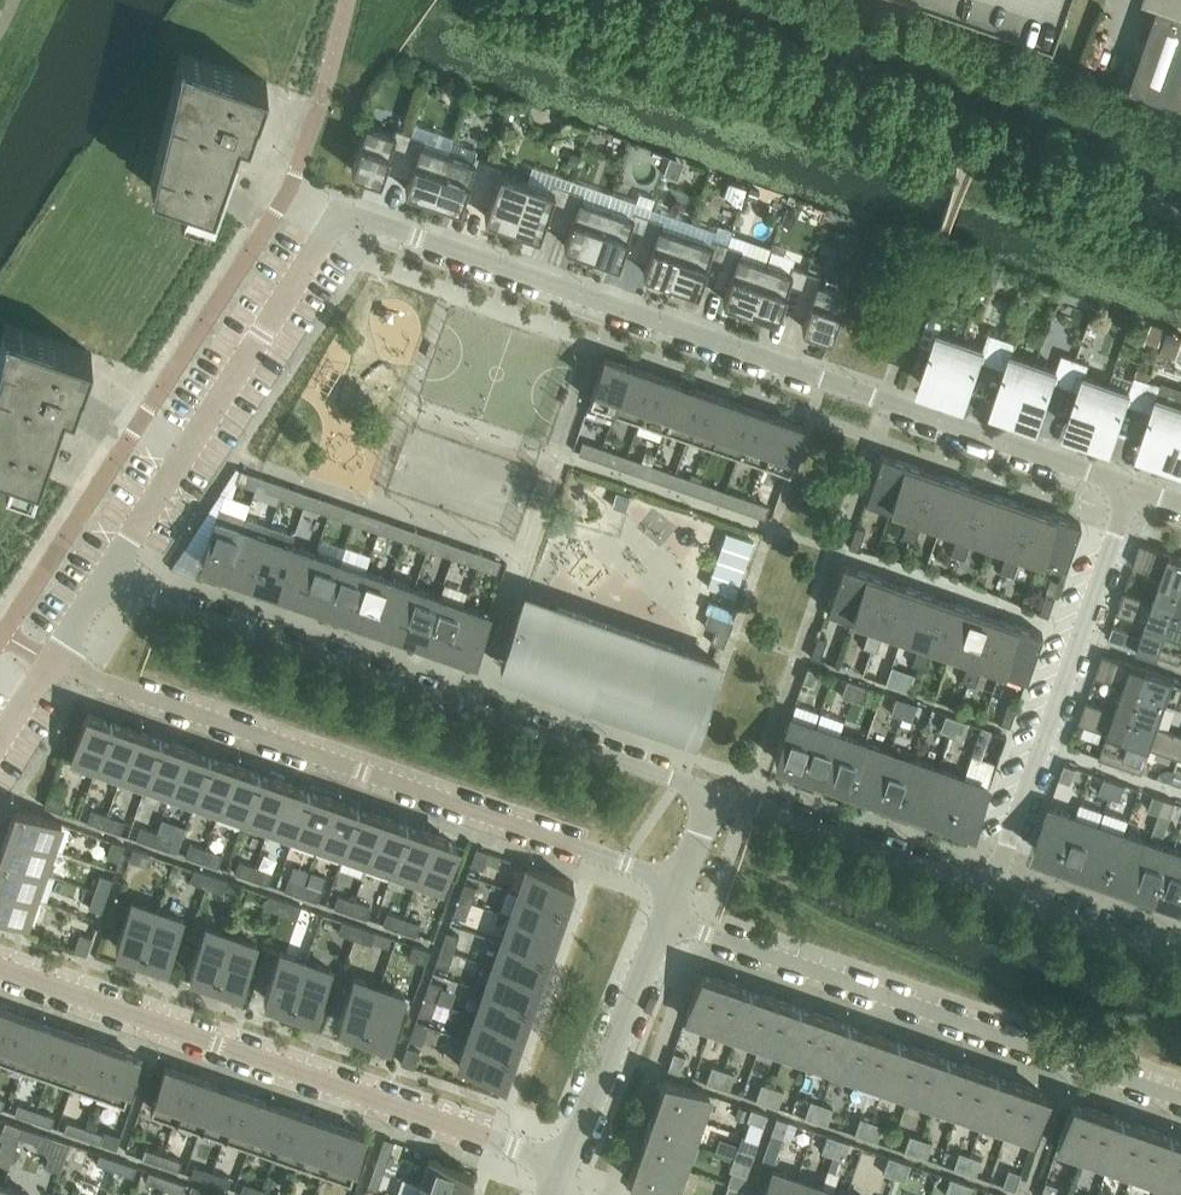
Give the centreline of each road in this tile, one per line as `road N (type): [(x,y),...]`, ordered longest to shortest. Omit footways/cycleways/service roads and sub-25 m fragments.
road 1 (residential): [(104,580),(341,211),(1133,488)]
road 2 (residential): [(55,660),(677,880)]
road 3 (residential): [(712,794),(104,580)]
road 4 (residential): [(0,965),(562,1165)]
road 5 (residential): [(663,917),(1180,1099)]
road 6 (residential): [(1133,488),(993,889)]
road 7 (residential): [(993,889),(712,794)]
road 8 (residential): [(562,1165),(663,917)]
road 9 (residential): [(1180,955),(993,889)]

